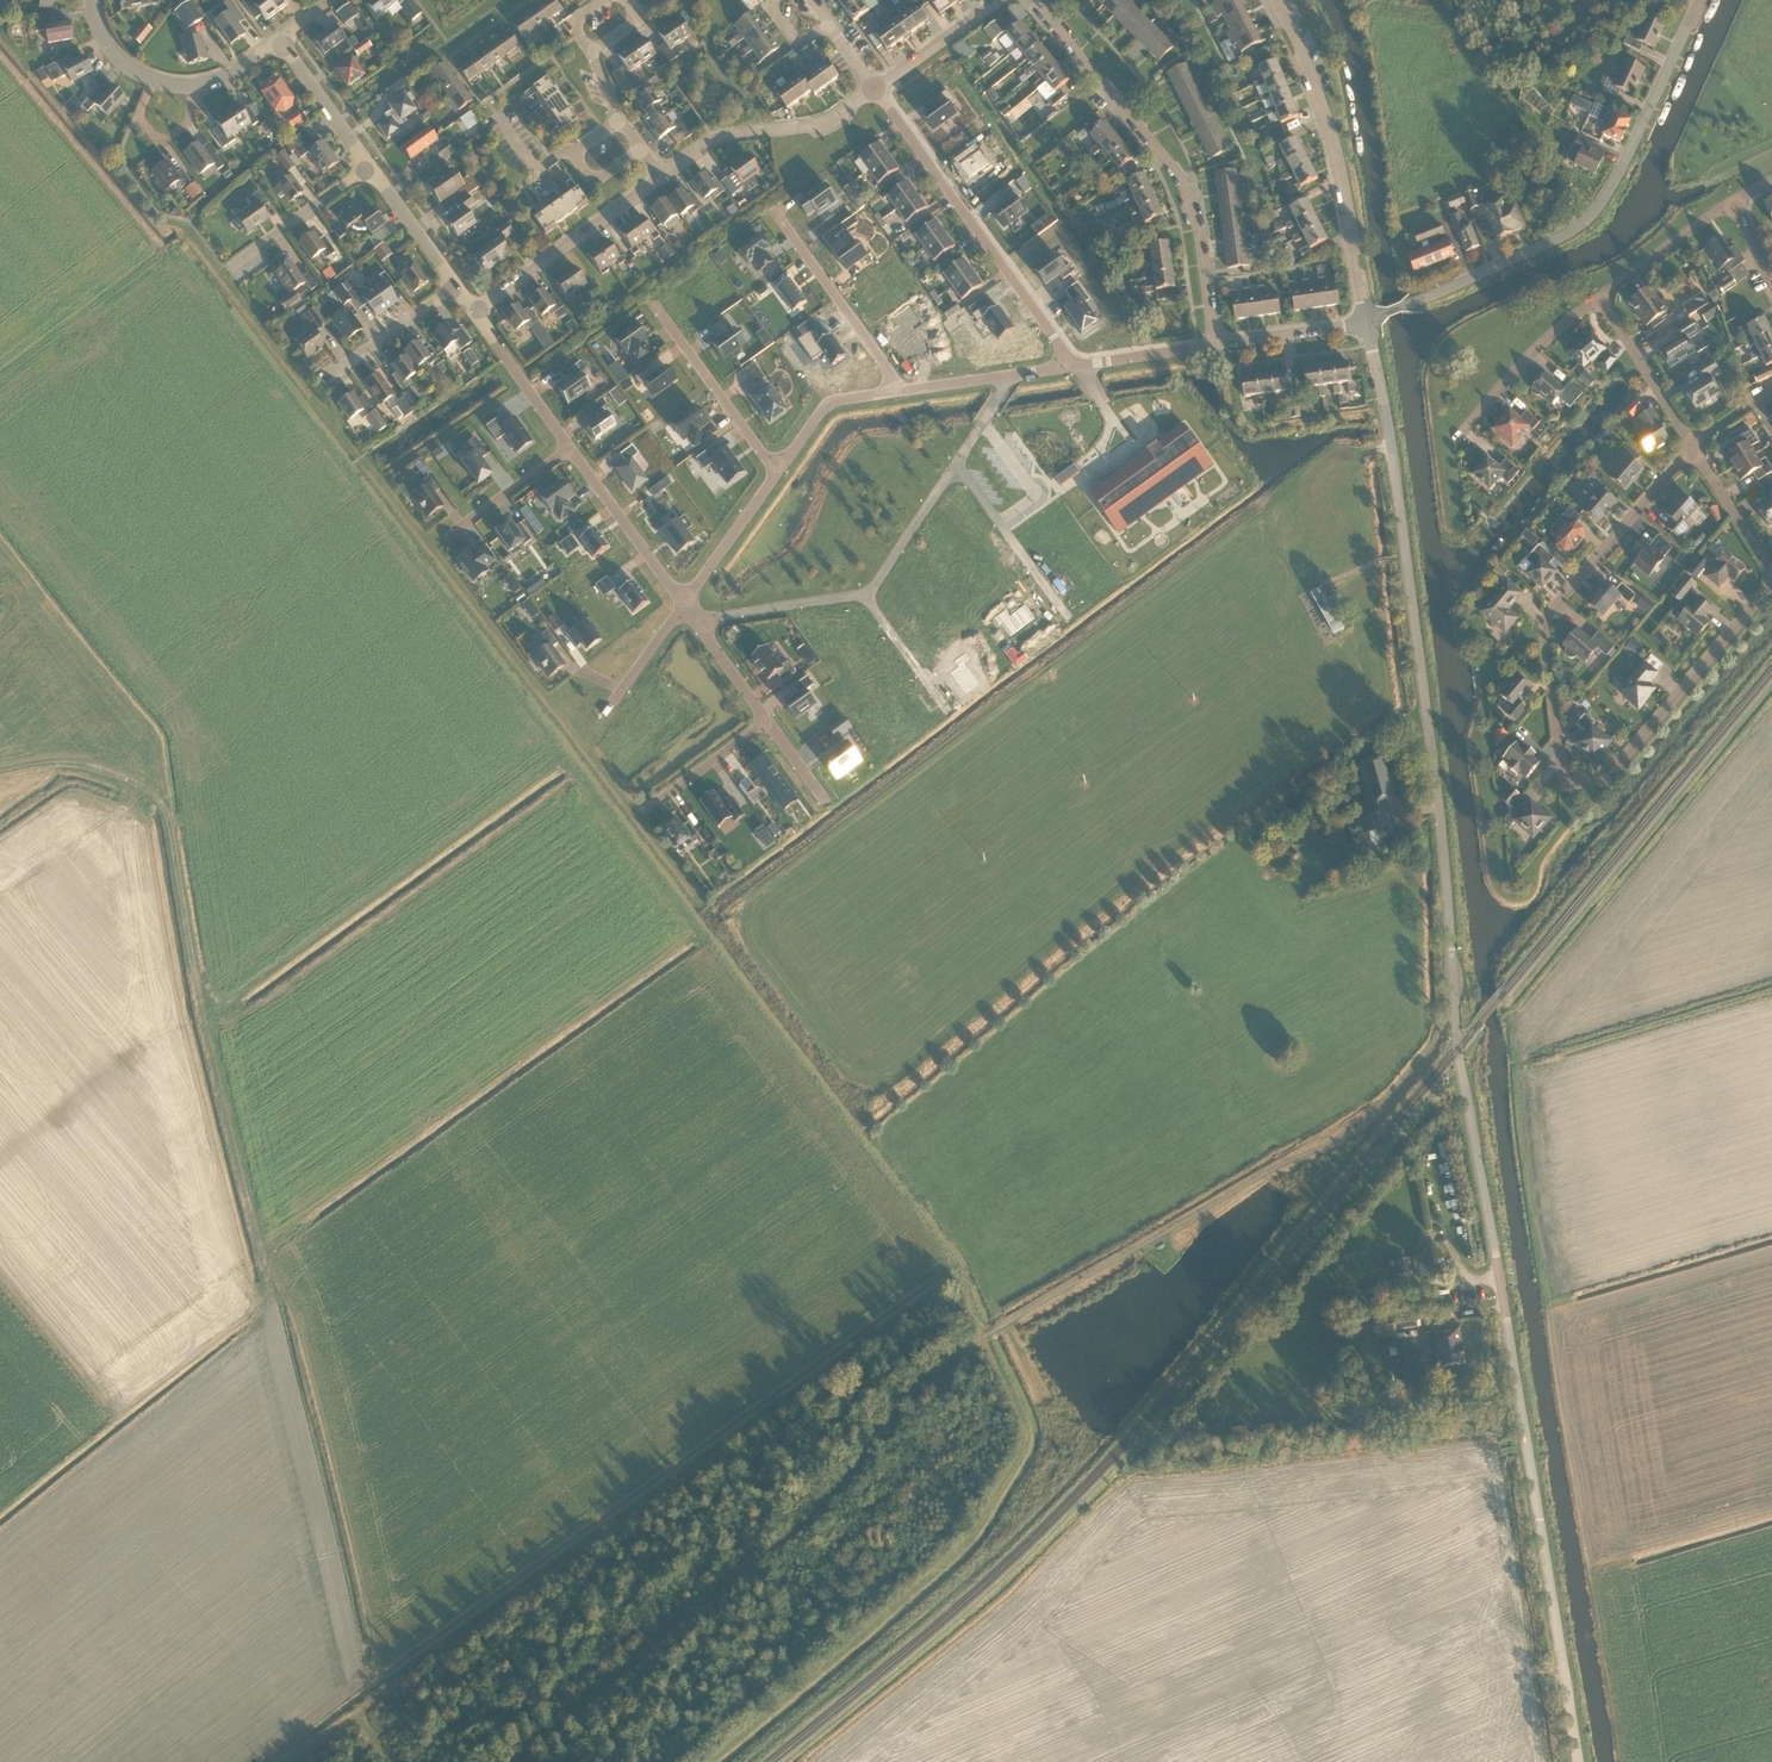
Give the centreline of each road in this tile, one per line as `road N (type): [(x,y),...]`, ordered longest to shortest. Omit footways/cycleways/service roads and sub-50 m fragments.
road 1 (tertiary): [(1576,1761),(1458,1050),(1420,642),(1367,322)]
road 2 (residential): [(1693,444),(1546,619),(1565,777),(1580,785),(1604,780),(1771,582)]
road 3 (track): [(0,775),(85,765),(123,776),(164,803),(208,1044),(258,1241)]
road 4 (unclassified): [(1367,322),(1562,237),(1594,212),(1700,0)]
road 5 (residential): [(1217,344),(1200,227),(1181,180),(1031,0)]
road 6 (residential): [(1076,366),(875,90)]
road 7 (tertiary): [(1367,322),(1330,135),(1274,0)]
road 8 (residential): [(664,178),(716,139),(821,124),(875,90)]
road 9 (residential): [(475,313),(664,178)]
road 10 (residential): [(651,300),(777,473)]
road 11 (residential): [(780,218),(903,390)]
road 12 (residential): [(1460,436),(1537,348),(1600,297)]
road 13 (residential): [(1070,619),(957,463)]
road 14 (residential): [(572,449),(684,604)]
road 15 (residential): [(1693,444),(1600,297)]
road 16 (residential): [(229,269),(370,168)]
road 17 (residential): [(867,595),(696,620)]
road 18 (residential): [(475,313),(572,449)]
road 19 (residential): [(322,383),(456,287)]
road 20 (residential): [(1600,297),(1733,201)]
road 21 (residential): [(777,473),(833,403),(903,390)]
road 22 (residential): [(684,604),(777,473)]
road 23 (residential): [(957,463),(867,595)]
road 24 (residential): [(875,90),(1002,0)]
road 25 (residential): [(370,168),(279,42)]
road 26 (residential): [(1771,575),(1693,444)]
road 27 (residential): [(646,811),(769,722)]
road 28 (residential): [(1217,344),(1367,322)]
road 29 (residential): [(621,120),(574,153),(595,182),(642,148)]
road 30 (residential): [(449,536),(572,449)]
road 31 (residential): [(456,287),(370,168)]
road 32 (residential): [(152,81),(138,116),(160,143),(190,121),(193,87)]
road 33 (residential): [(1076,366),(1217,344)]
road 34 (residential): [(948,710),(867,595)]
road 35 (residential): [(604,712),(684,604)]
road 36 (residential): [(696,620),(769,722)]

